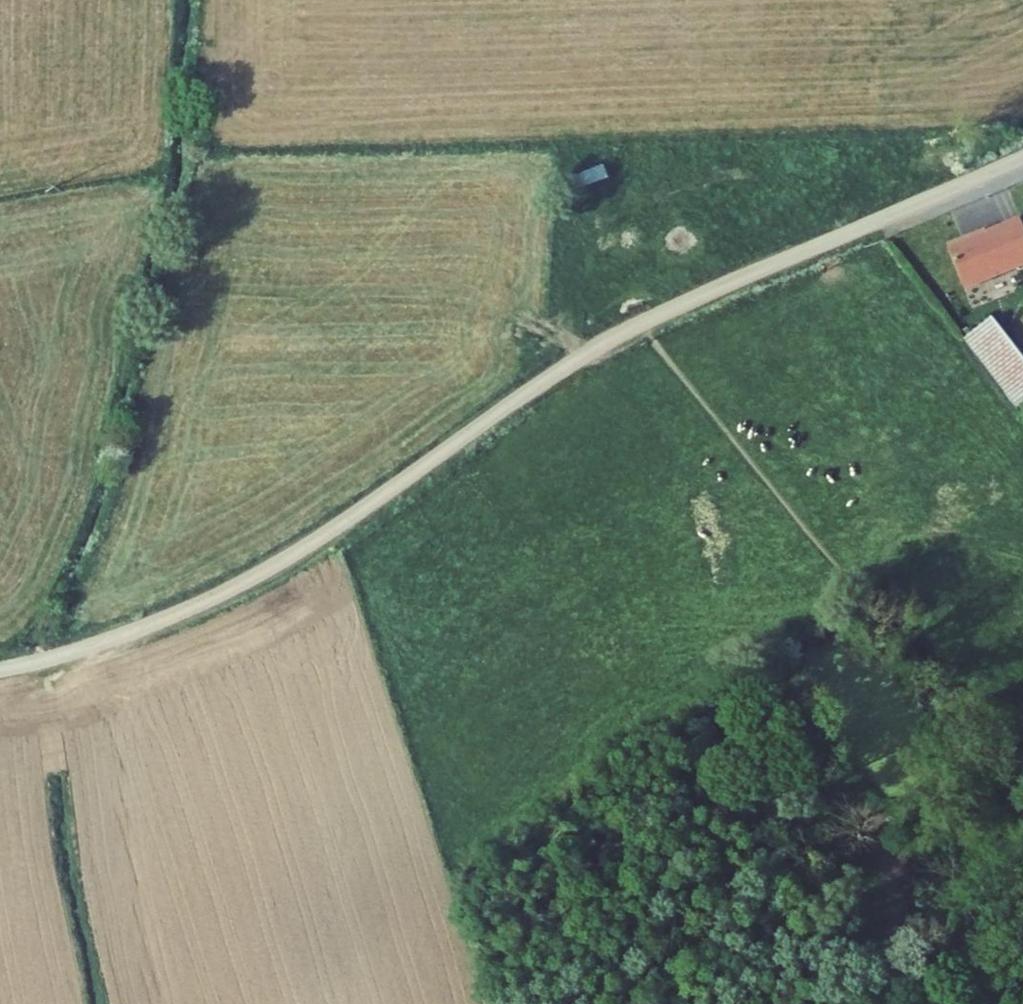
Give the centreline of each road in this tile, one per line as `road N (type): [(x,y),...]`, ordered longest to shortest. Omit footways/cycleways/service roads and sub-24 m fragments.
road 1 (unclassified): [(1022,157),(604,343),(308,544),(218,596),(130,632),(0,670)]

